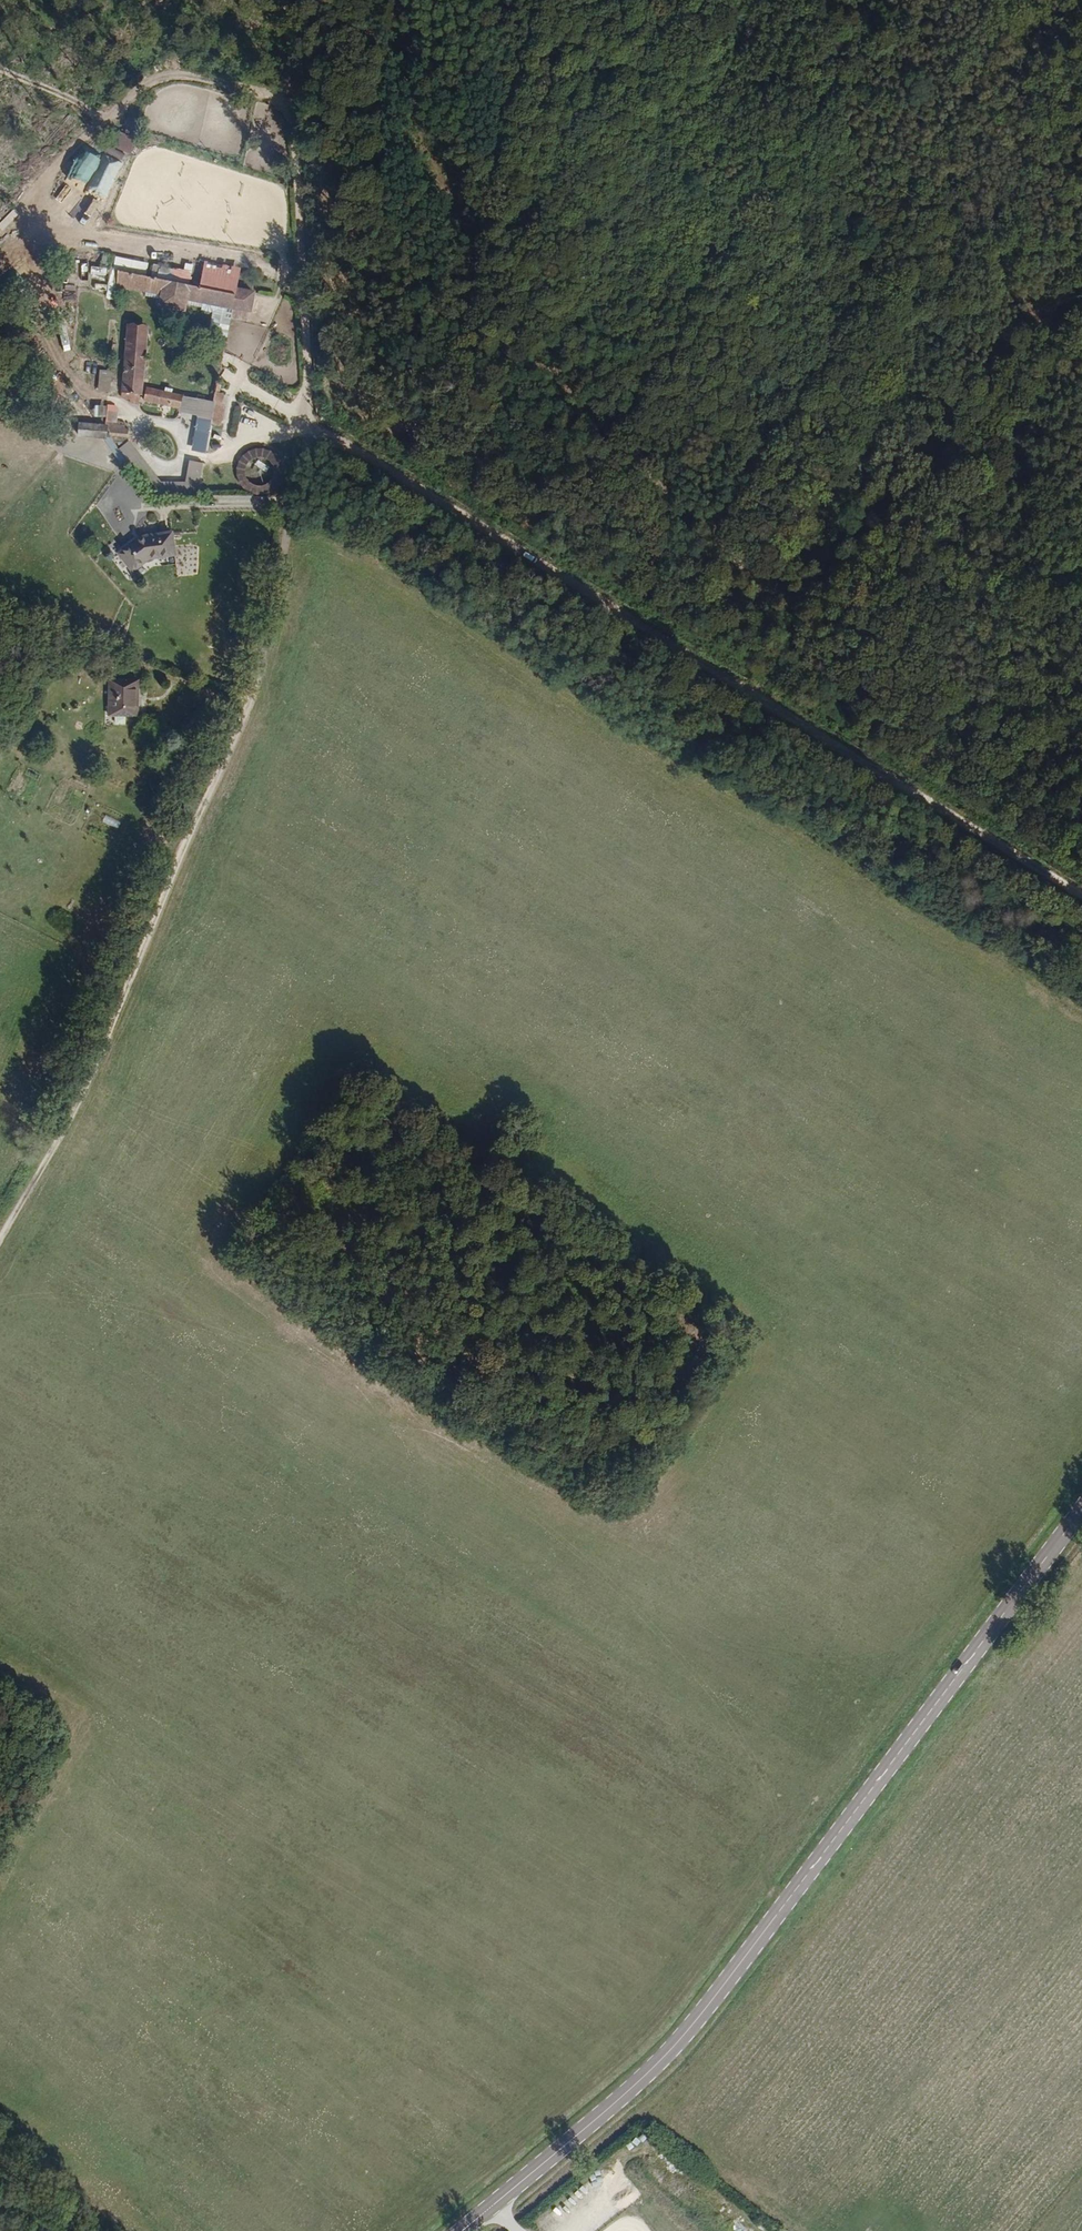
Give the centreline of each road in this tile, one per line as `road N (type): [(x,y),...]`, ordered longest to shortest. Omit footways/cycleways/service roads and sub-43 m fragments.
road 1 (primary): [(461,2230),(629,2090),(695,2021),(1081,1507)]
road 2 (track): [(302,421),(1081,899)]
road 3 (track): [(302,421),(252,701),(66,1118),(0,1234)]
road 4 (track): [(284,0),(303,231),(302,421)]

